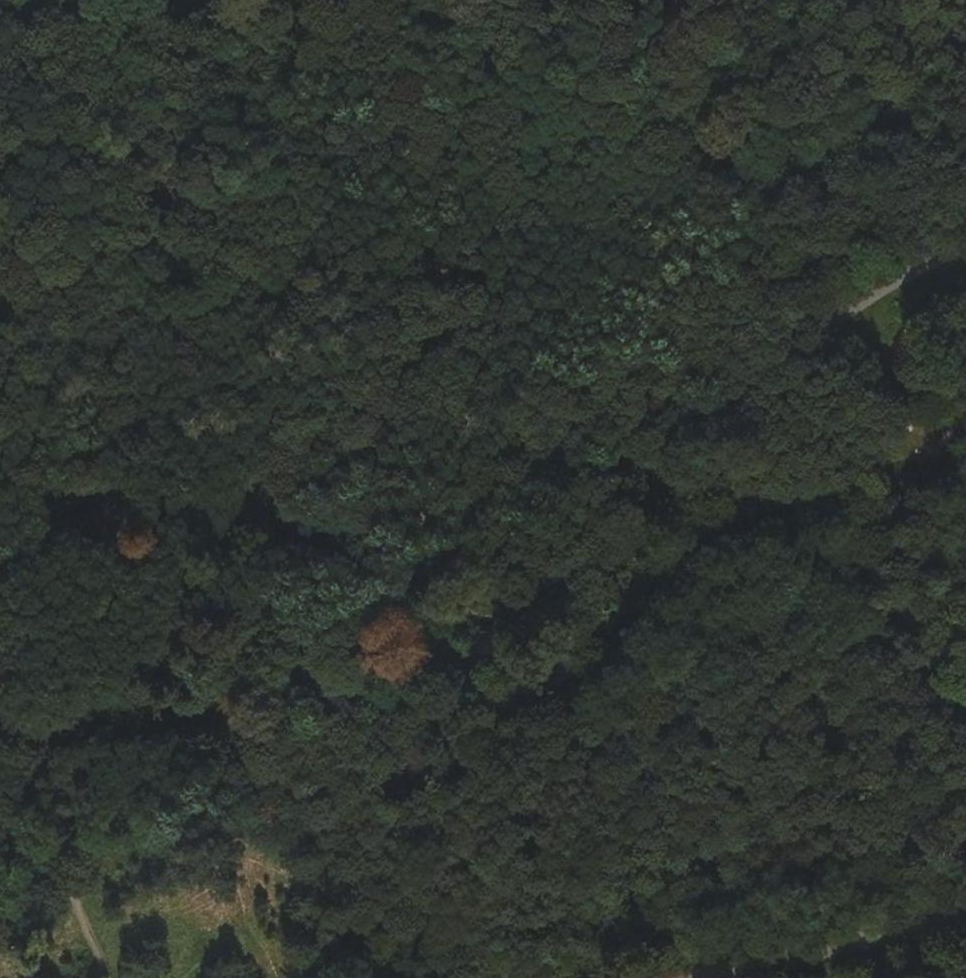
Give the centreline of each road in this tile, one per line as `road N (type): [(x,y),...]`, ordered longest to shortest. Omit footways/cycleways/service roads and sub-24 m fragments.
road 1 (track): [(0,554),(45,524),(116,511),(189,506),(353,518),(613,460),(682,428),(900,268),(965,247)]

